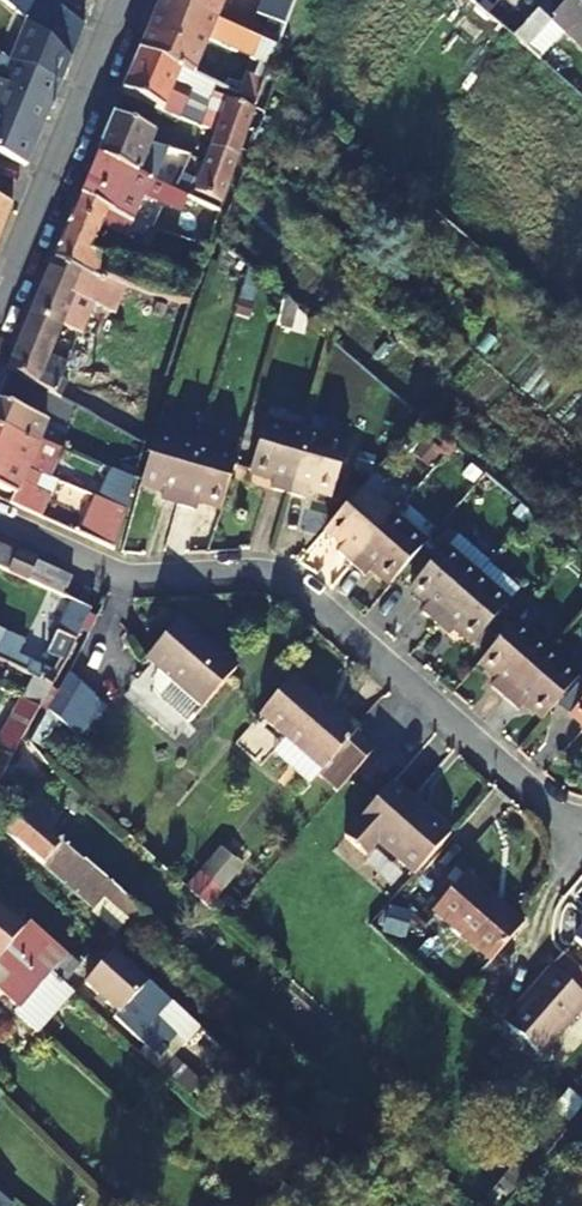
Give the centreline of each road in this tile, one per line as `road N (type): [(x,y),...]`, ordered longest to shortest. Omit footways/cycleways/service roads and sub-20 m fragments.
road 1 (residential): [(0,527),(128,583),(298,583),(581,828)]
road 2 (residential): [(123,0),(0,293)]

